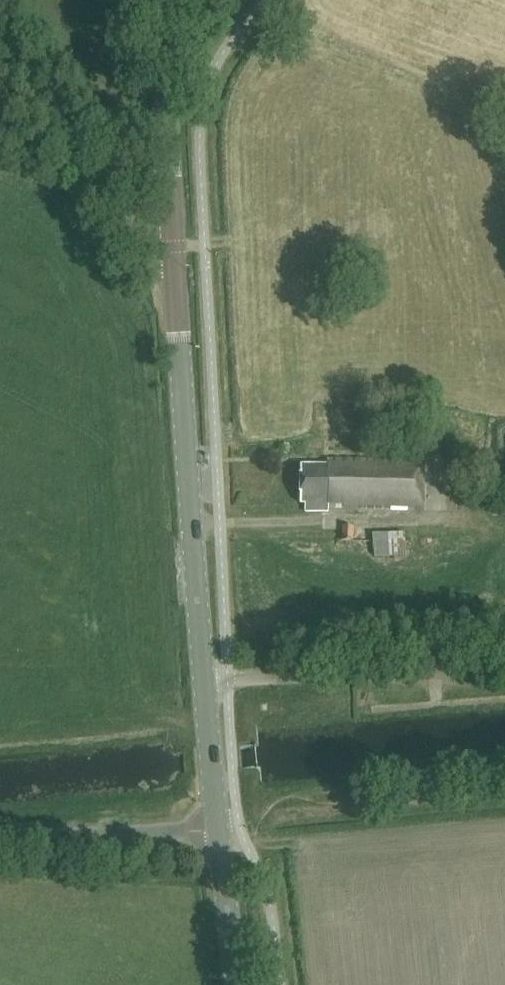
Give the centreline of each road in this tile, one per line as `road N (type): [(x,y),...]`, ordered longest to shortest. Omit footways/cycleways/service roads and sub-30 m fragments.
road 1 (secondary): [(204,681),(174,247)]
road 2 (unclassified): [(504,677),(410,672),(204,681)]
road 3 (unclassified): [(174,247),(140,240),(0,70)]
road 4 (secondary): [(174,247),(161,0)]
road 5 (residential): [(217,830),(0,833)]
road 6 (secondary): [(236,984),(217,830)]
road 7 (secondary): [(217,830),(204,681)]

